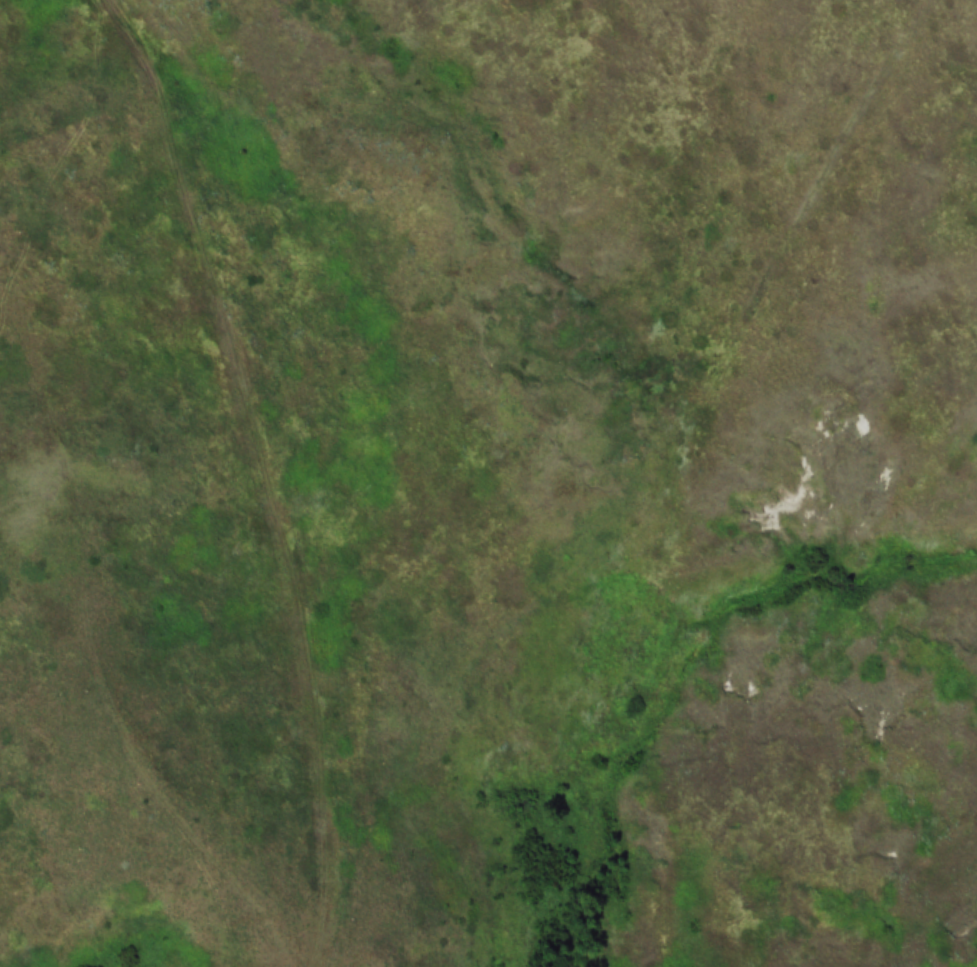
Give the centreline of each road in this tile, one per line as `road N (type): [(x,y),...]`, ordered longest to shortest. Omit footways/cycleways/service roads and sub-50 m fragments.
road 1 (track): [(101,0),(155,89),(182,171),(304,620),(334,841),(314,966)]

